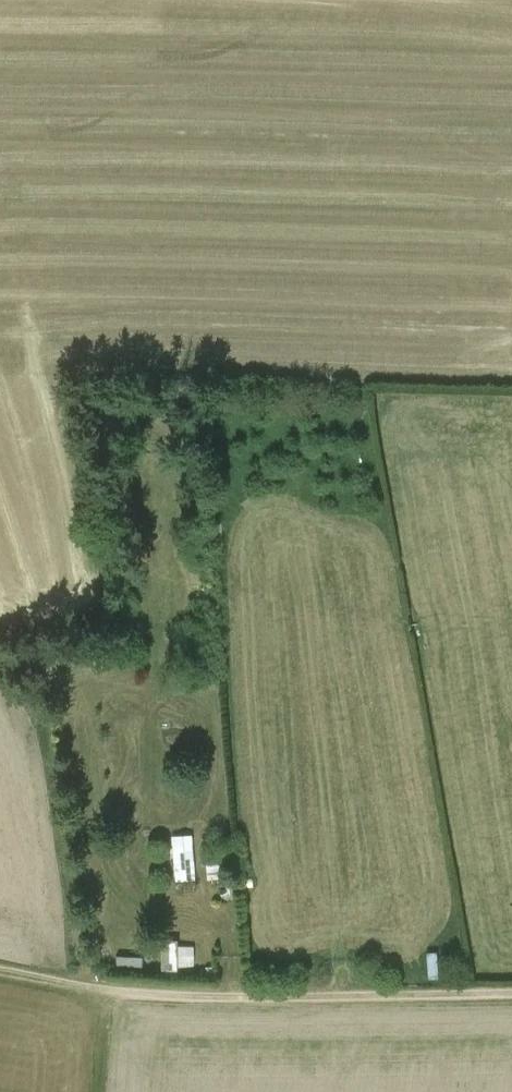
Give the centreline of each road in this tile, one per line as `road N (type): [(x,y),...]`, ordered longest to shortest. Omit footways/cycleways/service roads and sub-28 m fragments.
road 1 (track): [(0,972),(110,992),(511,992)]

